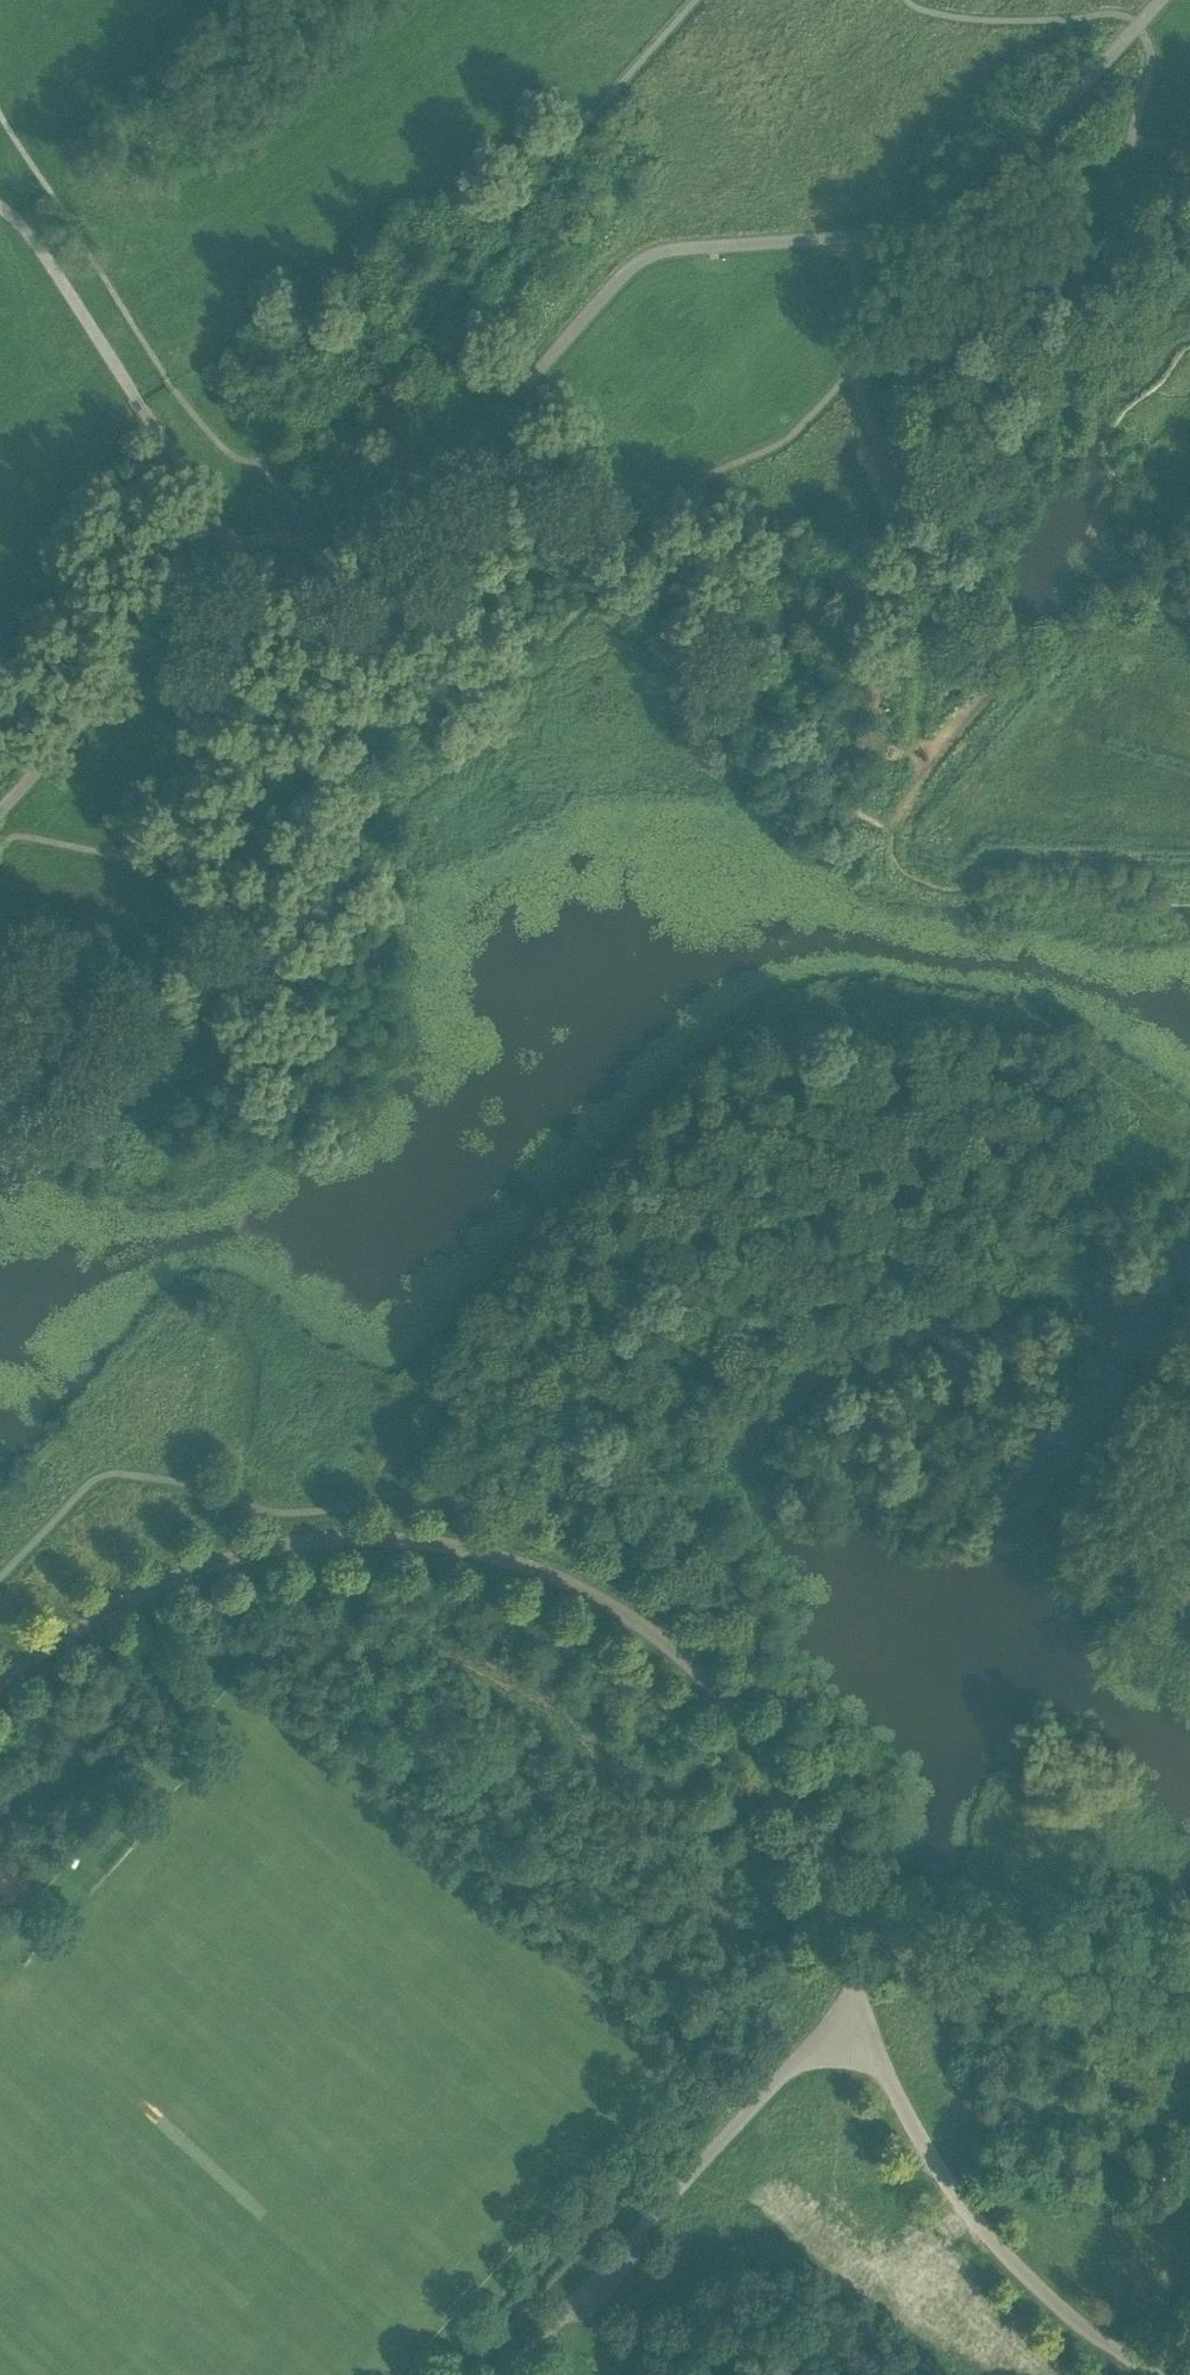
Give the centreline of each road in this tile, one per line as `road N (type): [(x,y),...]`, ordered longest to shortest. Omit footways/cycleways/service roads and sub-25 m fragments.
road 1 (track): [(875,227),(851,375),(905,496)]

